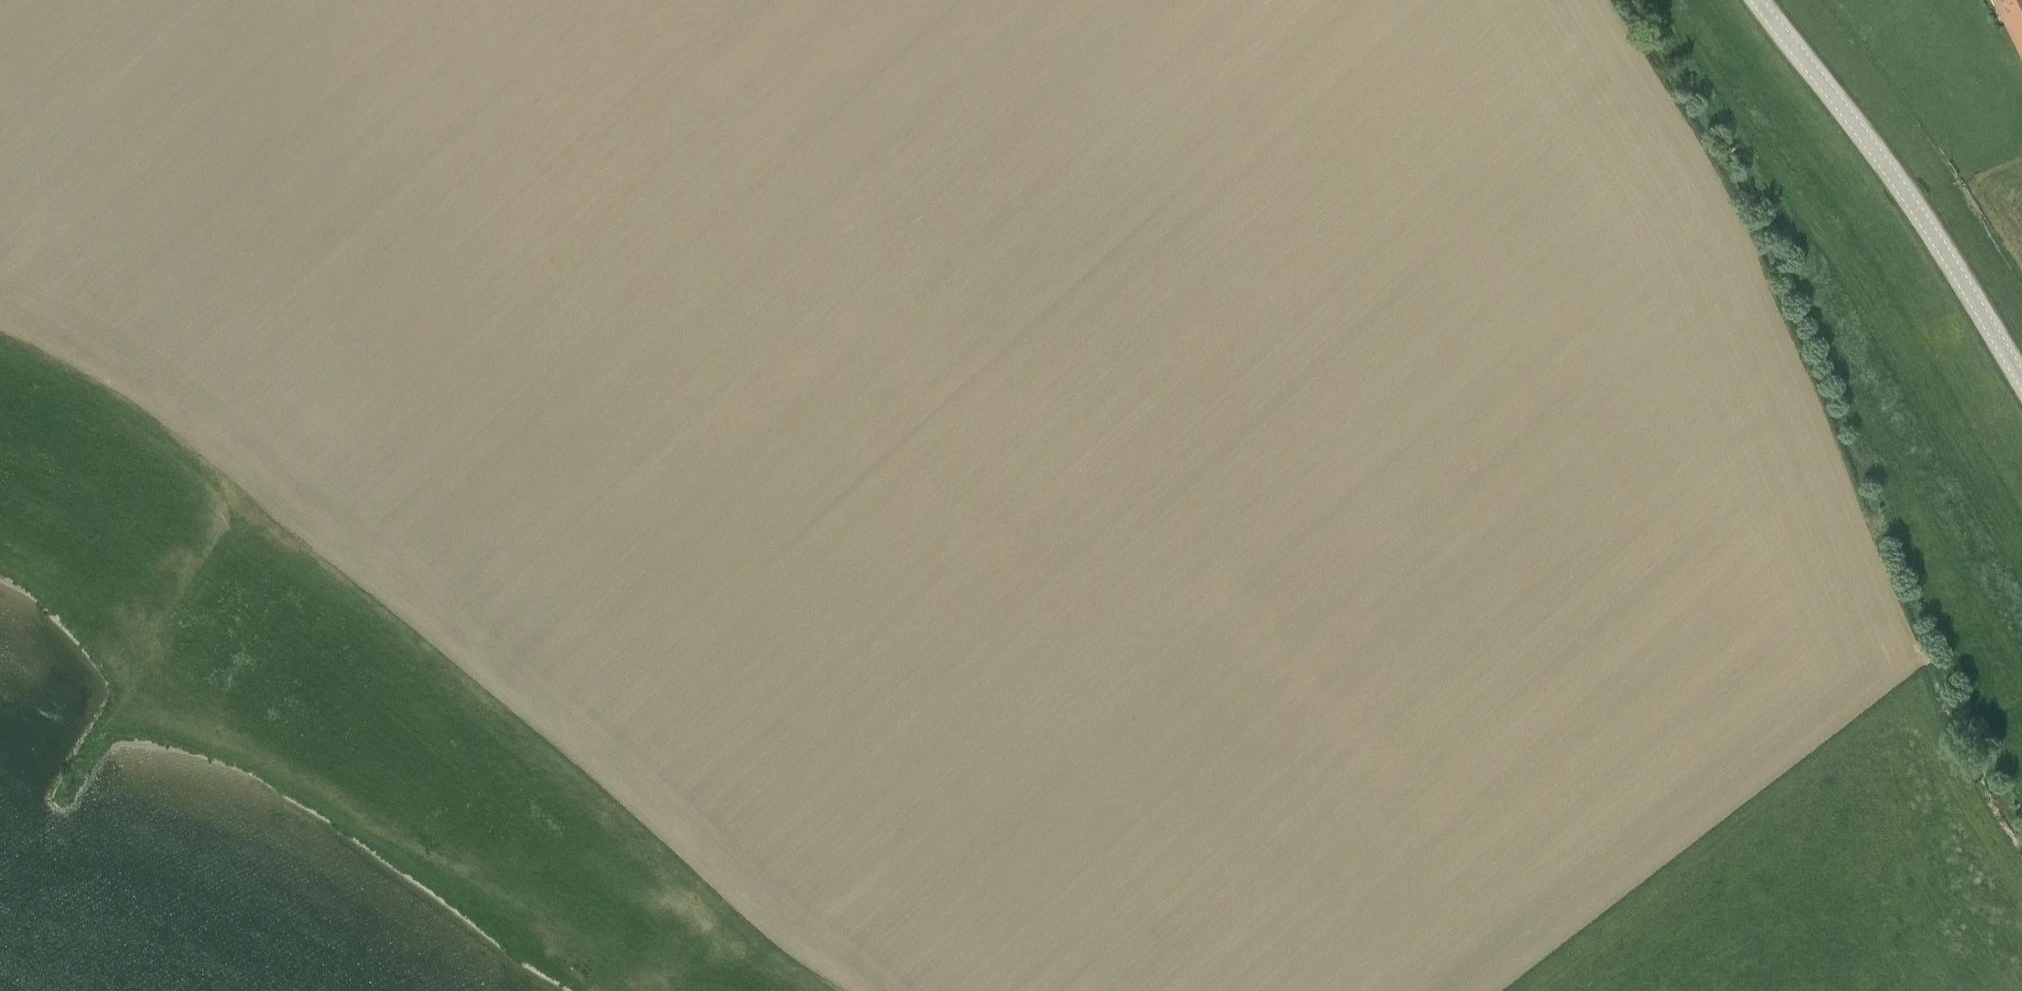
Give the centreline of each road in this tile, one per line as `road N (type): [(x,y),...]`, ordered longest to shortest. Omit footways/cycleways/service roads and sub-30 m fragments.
road 1 (tertiary): [(2021,380),(1916,208),(1759,0)]

